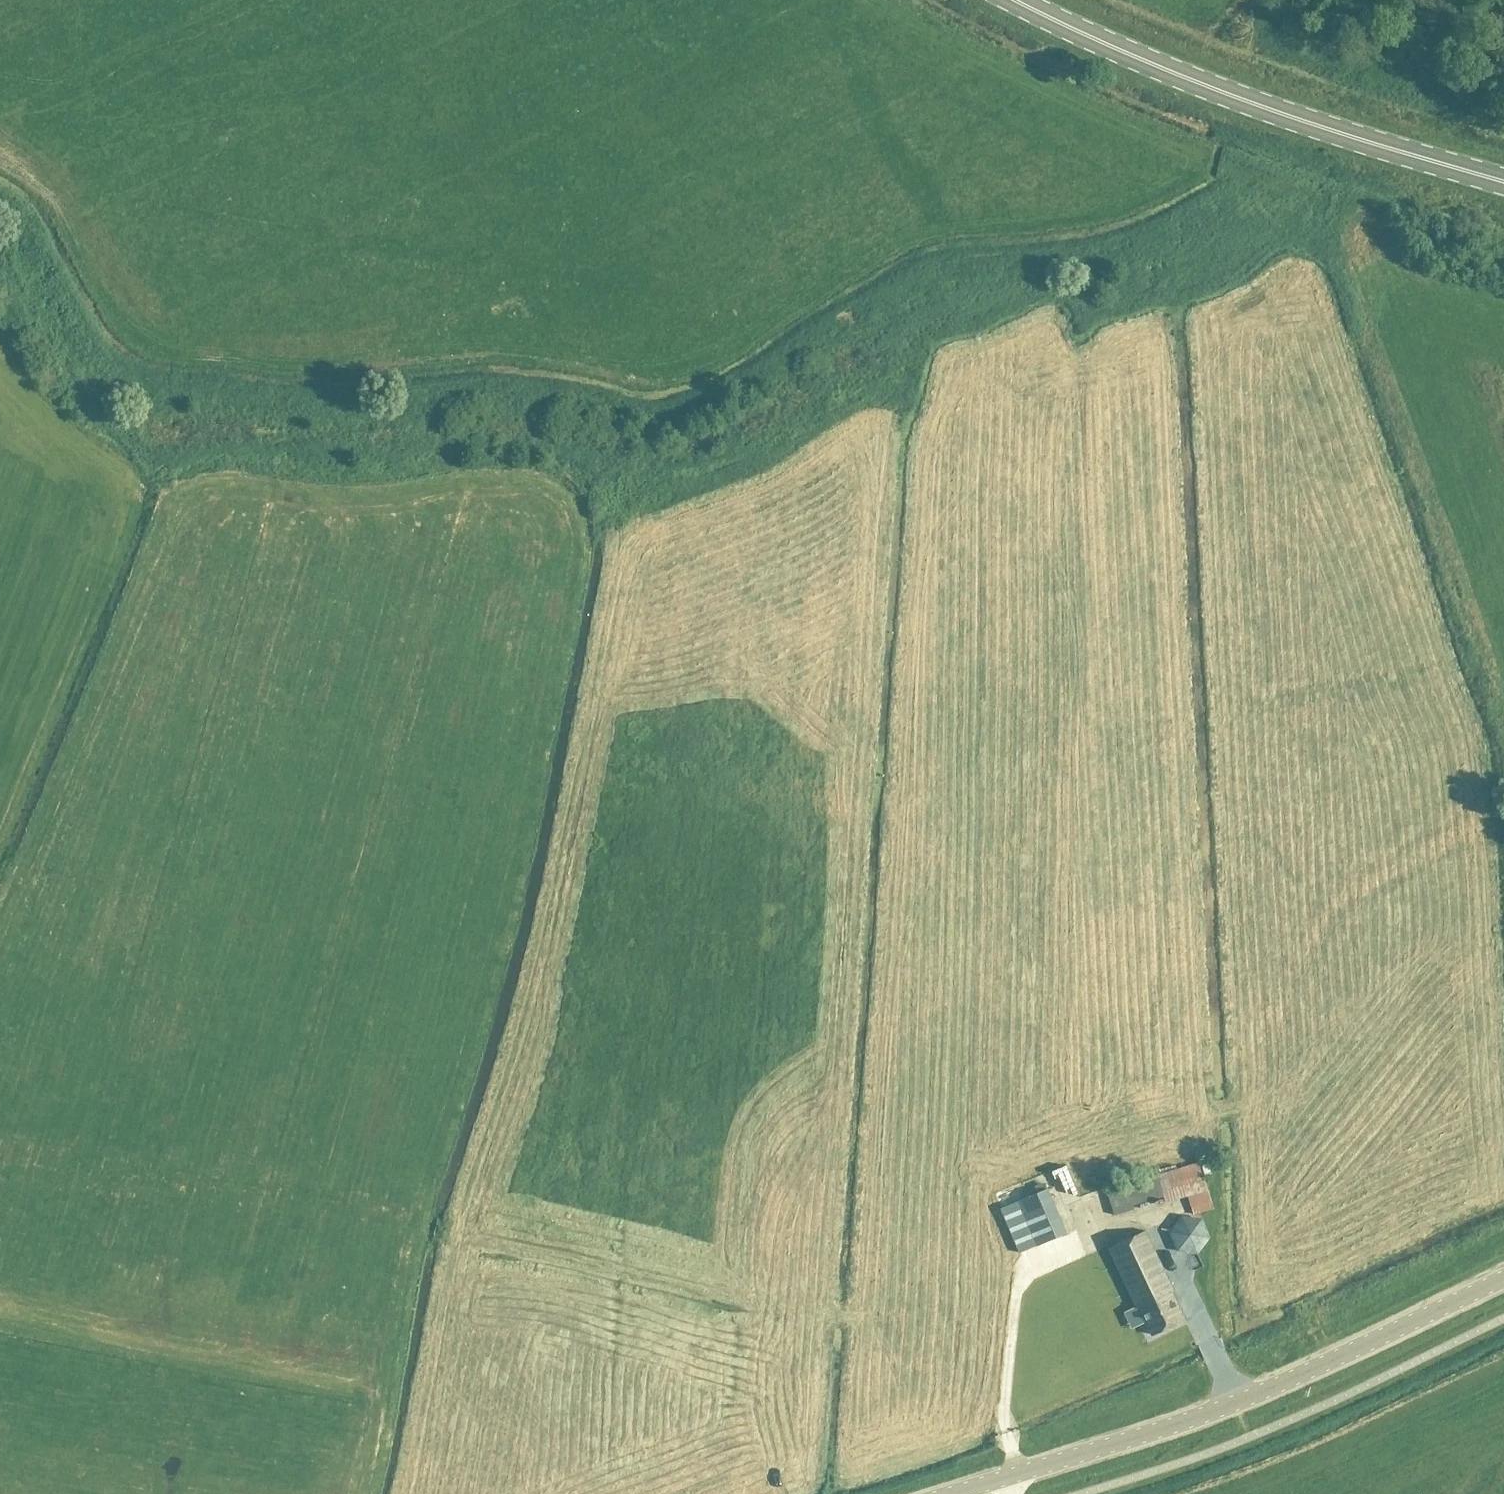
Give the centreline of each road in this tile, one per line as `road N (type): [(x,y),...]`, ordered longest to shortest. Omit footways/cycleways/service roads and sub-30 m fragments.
road 1 (tertiary): [(957,1493),(1227,1406),(1503,1279)]
road 2 (secondary): [(1013,0),(1288,118),(1503,183)]

